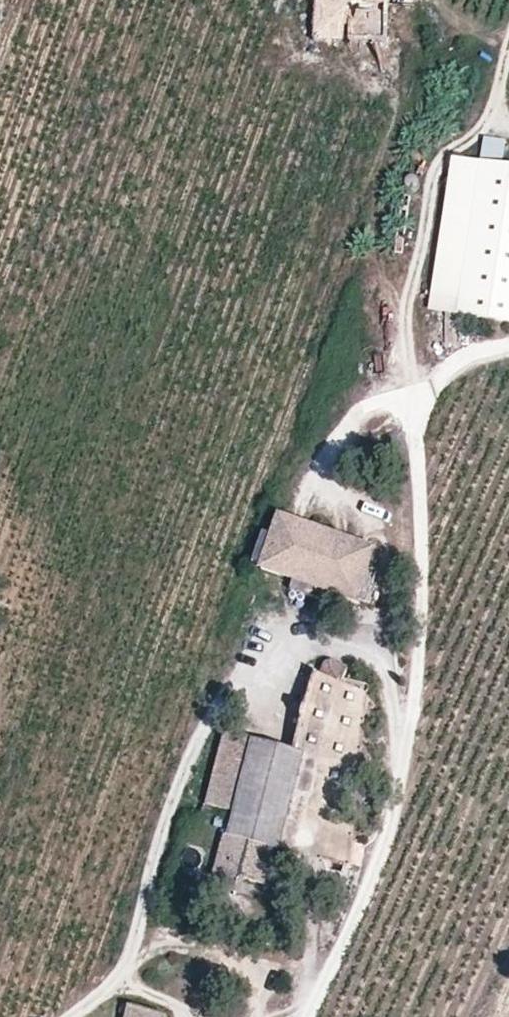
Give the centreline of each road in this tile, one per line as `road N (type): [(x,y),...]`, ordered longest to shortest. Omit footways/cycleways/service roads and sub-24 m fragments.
road 1 (track): [(310,1016),(381,857),(401,770),(390,676),(374,651),(350,644),(286,648),(249,667),(224,694),(167,819),(119,984),(73,1016)]
road 2 (track): [(401,770),(420,650),(415,408),(442,359),(508,341)]
road 3 (track): [(257,1016),(262,972),(238,955),(180,939),(131,954),(128,978),(136,991),(198,1016)]

